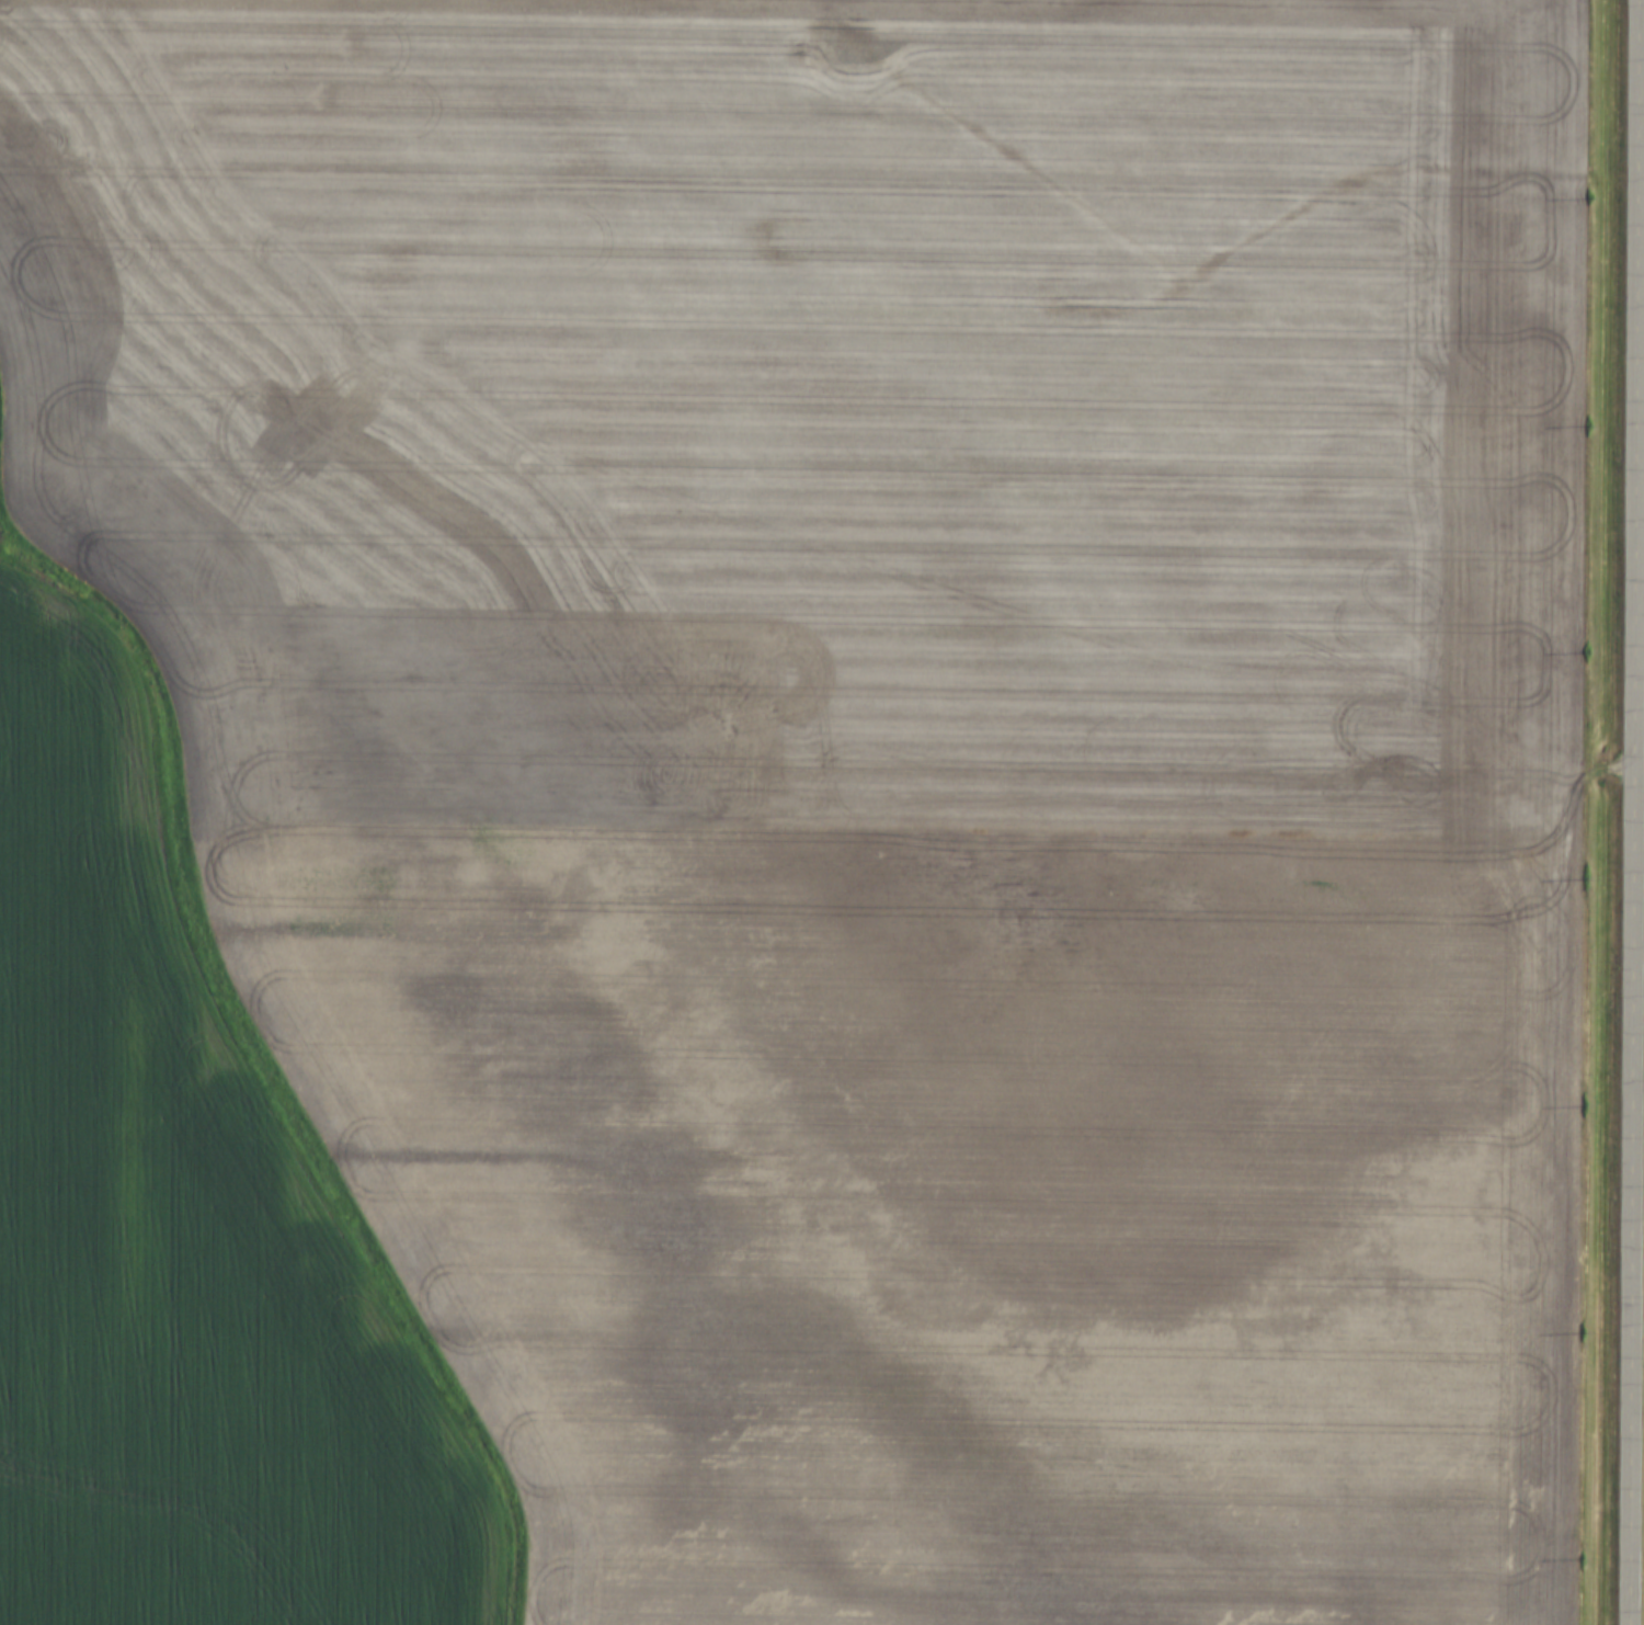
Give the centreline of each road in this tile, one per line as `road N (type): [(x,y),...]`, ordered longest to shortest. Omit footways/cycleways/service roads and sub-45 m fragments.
road 1 (tertiary): [(1633,1624),(1643,73)]

